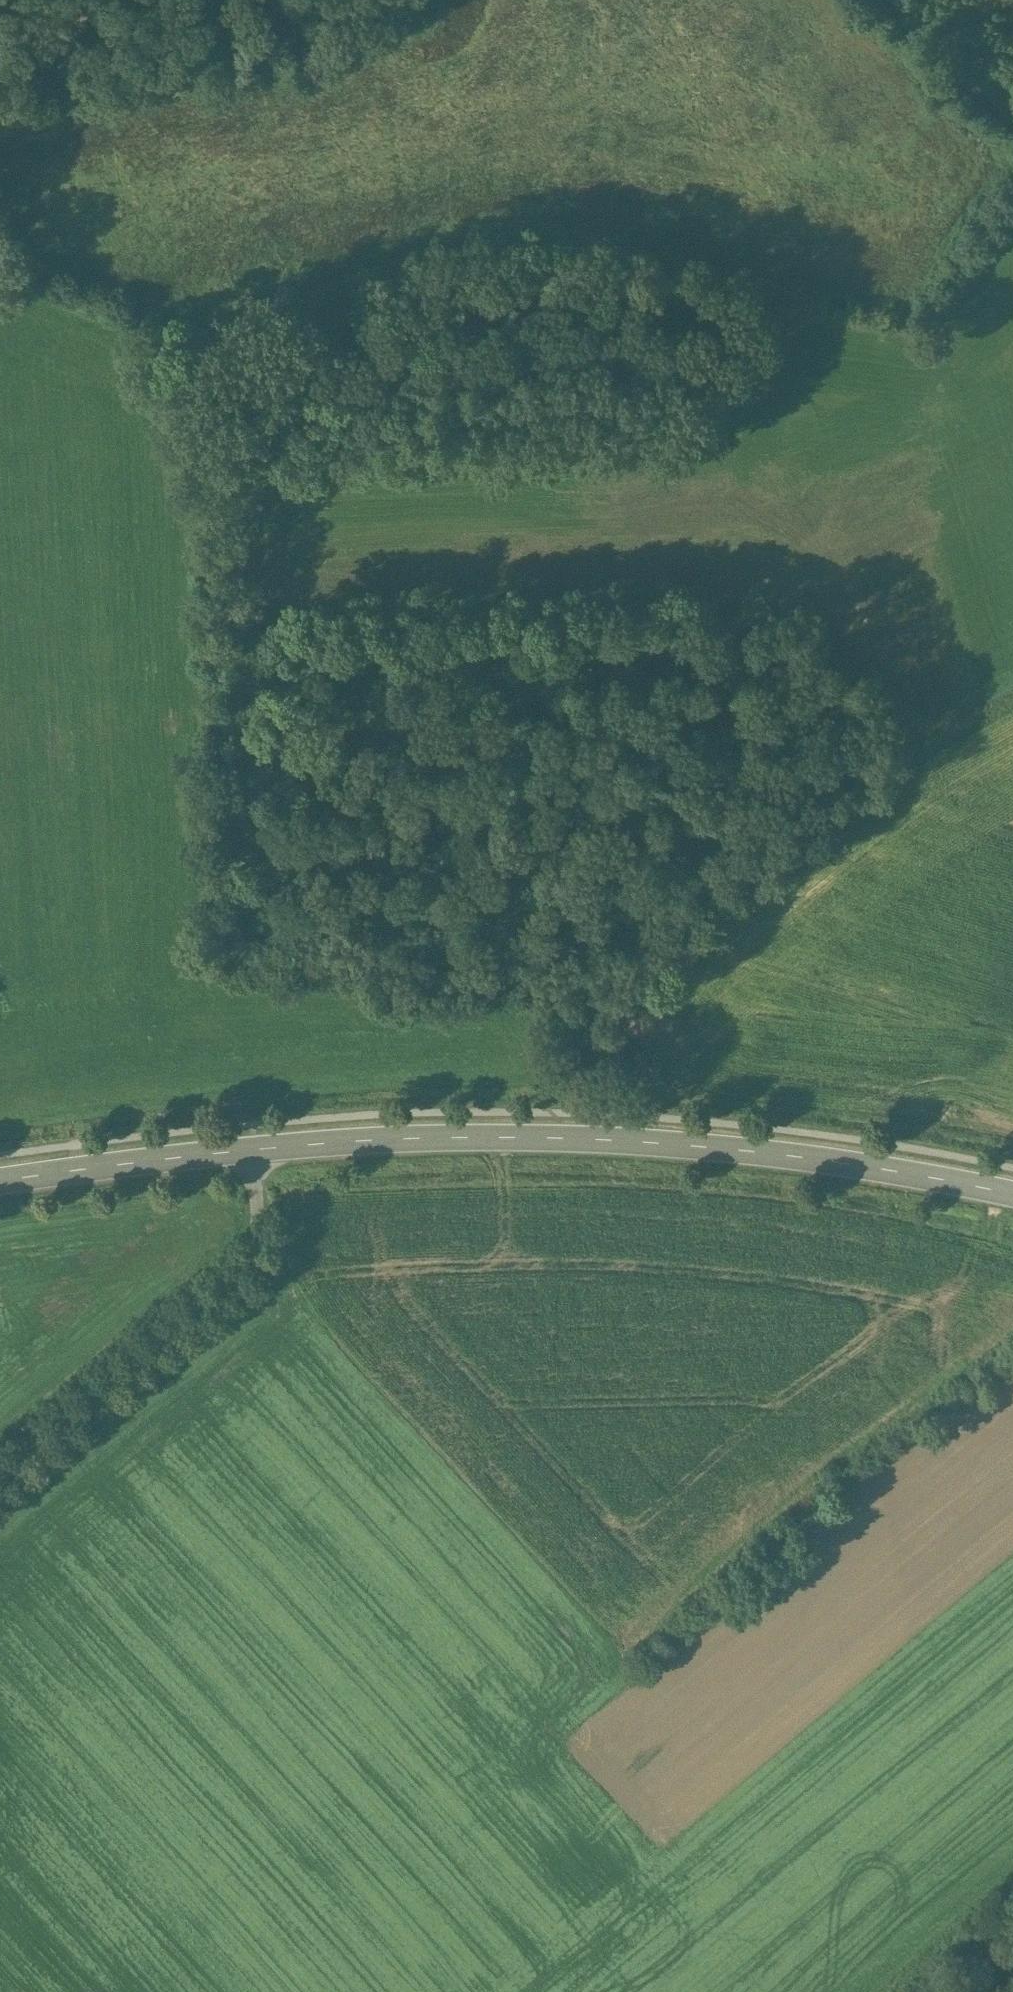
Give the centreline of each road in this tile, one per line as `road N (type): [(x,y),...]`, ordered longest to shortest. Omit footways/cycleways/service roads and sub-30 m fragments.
road 1 (secondary): [(1012,1194),(686,1143),(541,1136),(249,1148),(0,1180)]
road 2 (track): [(890,0),(1012,119)]

